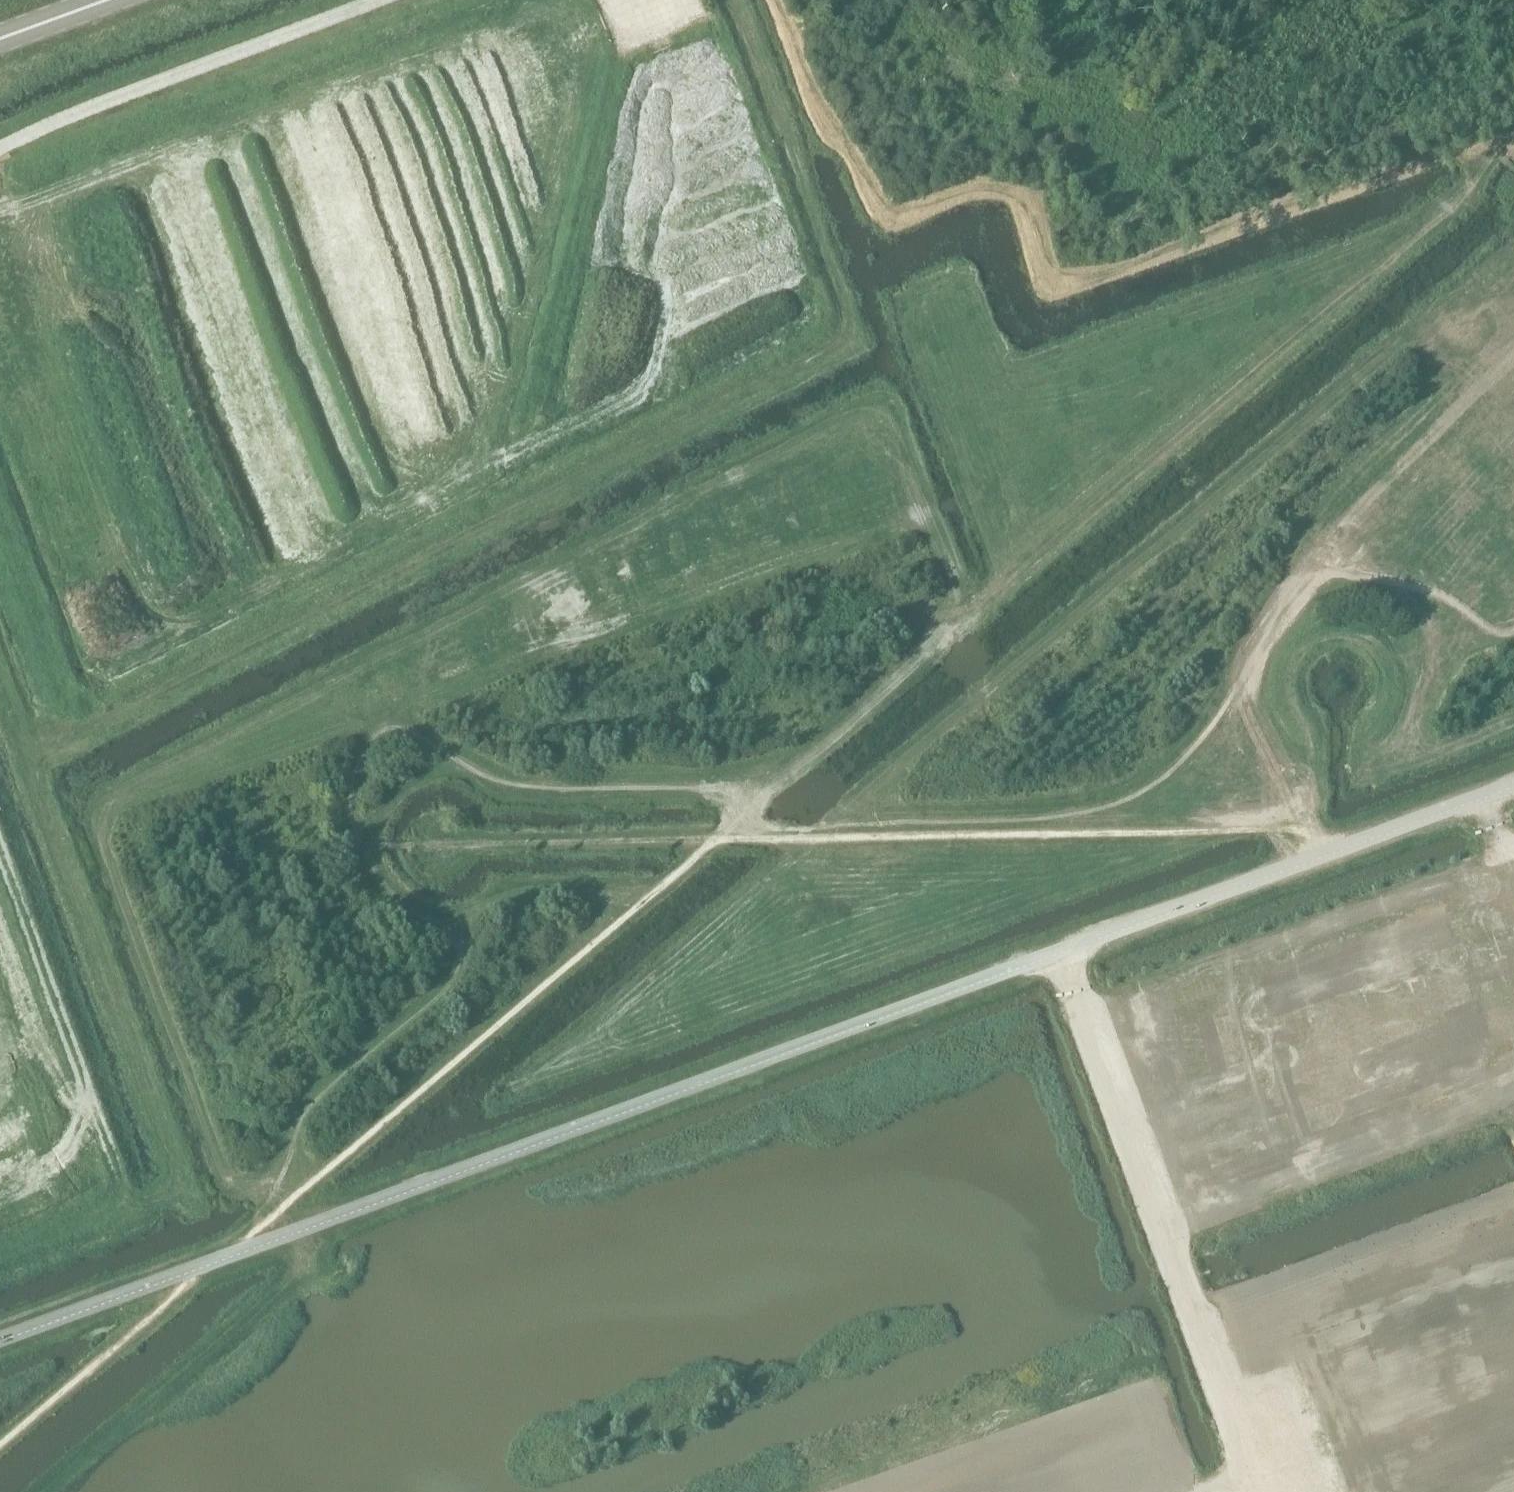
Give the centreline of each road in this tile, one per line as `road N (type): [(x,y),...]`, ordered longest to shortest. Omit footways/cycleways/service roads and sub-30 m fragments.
road 1 (track): [(1256,1491),(1055,953)]
road 2 (track): [(0,829),(104,1119),(119,1193),(103,1215),(0,1253)]
road 3 (track): [(530,423),(624,49)]

